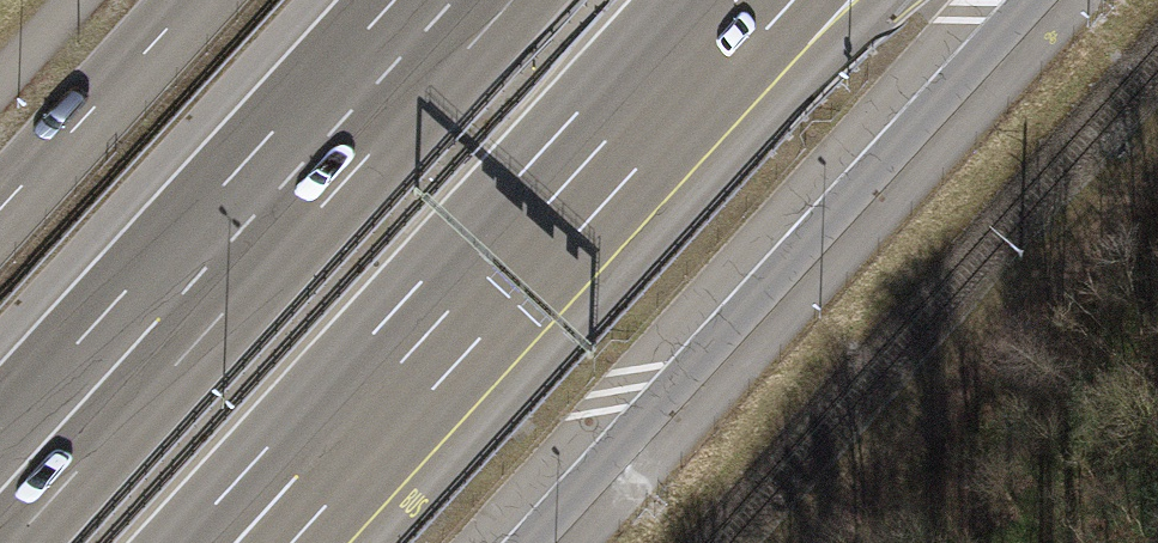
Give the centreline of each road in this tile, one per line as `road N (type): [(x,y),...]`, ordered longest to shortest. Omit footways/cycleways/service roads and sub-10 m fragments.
road 1 (motorway): [(267,536),(886,0)]
road 2 (primary): [(523,542),(1023,0)]
road 3 (motorway): [(452,0),(0,489)]
road 4 (motorway): [(400,359),(734,0)]
road 5 (primary): [(191,0),(0,207)]
road 6 (motorway): [(215,542),(400,359)]
road 7 (motorway): [(267,536),(400,359)]

